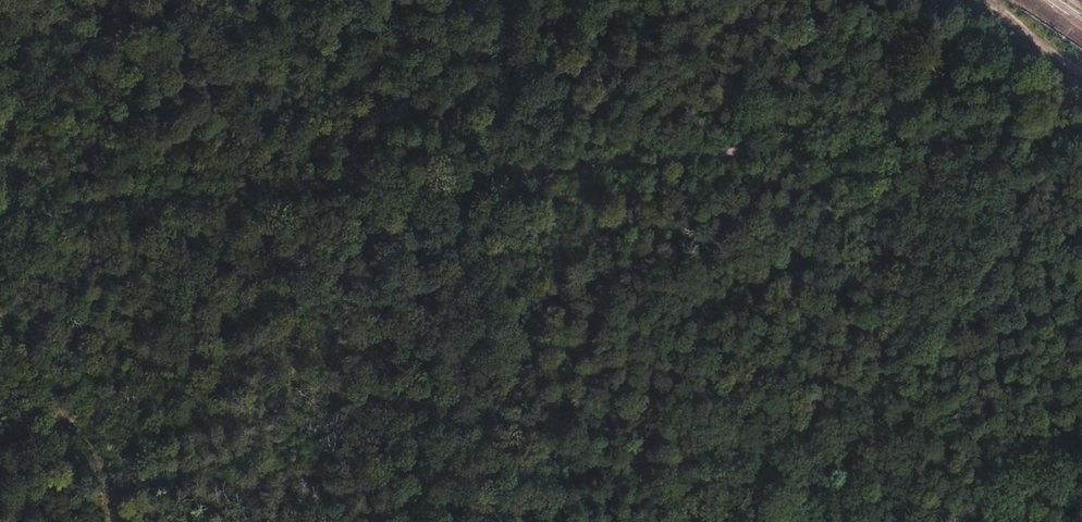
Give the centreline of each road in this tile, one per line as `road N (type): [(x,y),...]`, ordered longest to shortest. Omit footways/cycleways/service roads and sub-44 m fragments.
road 1 (track): [(1081,136),(0,203)]
road 2 (track): [(0,150),(109,0)]

